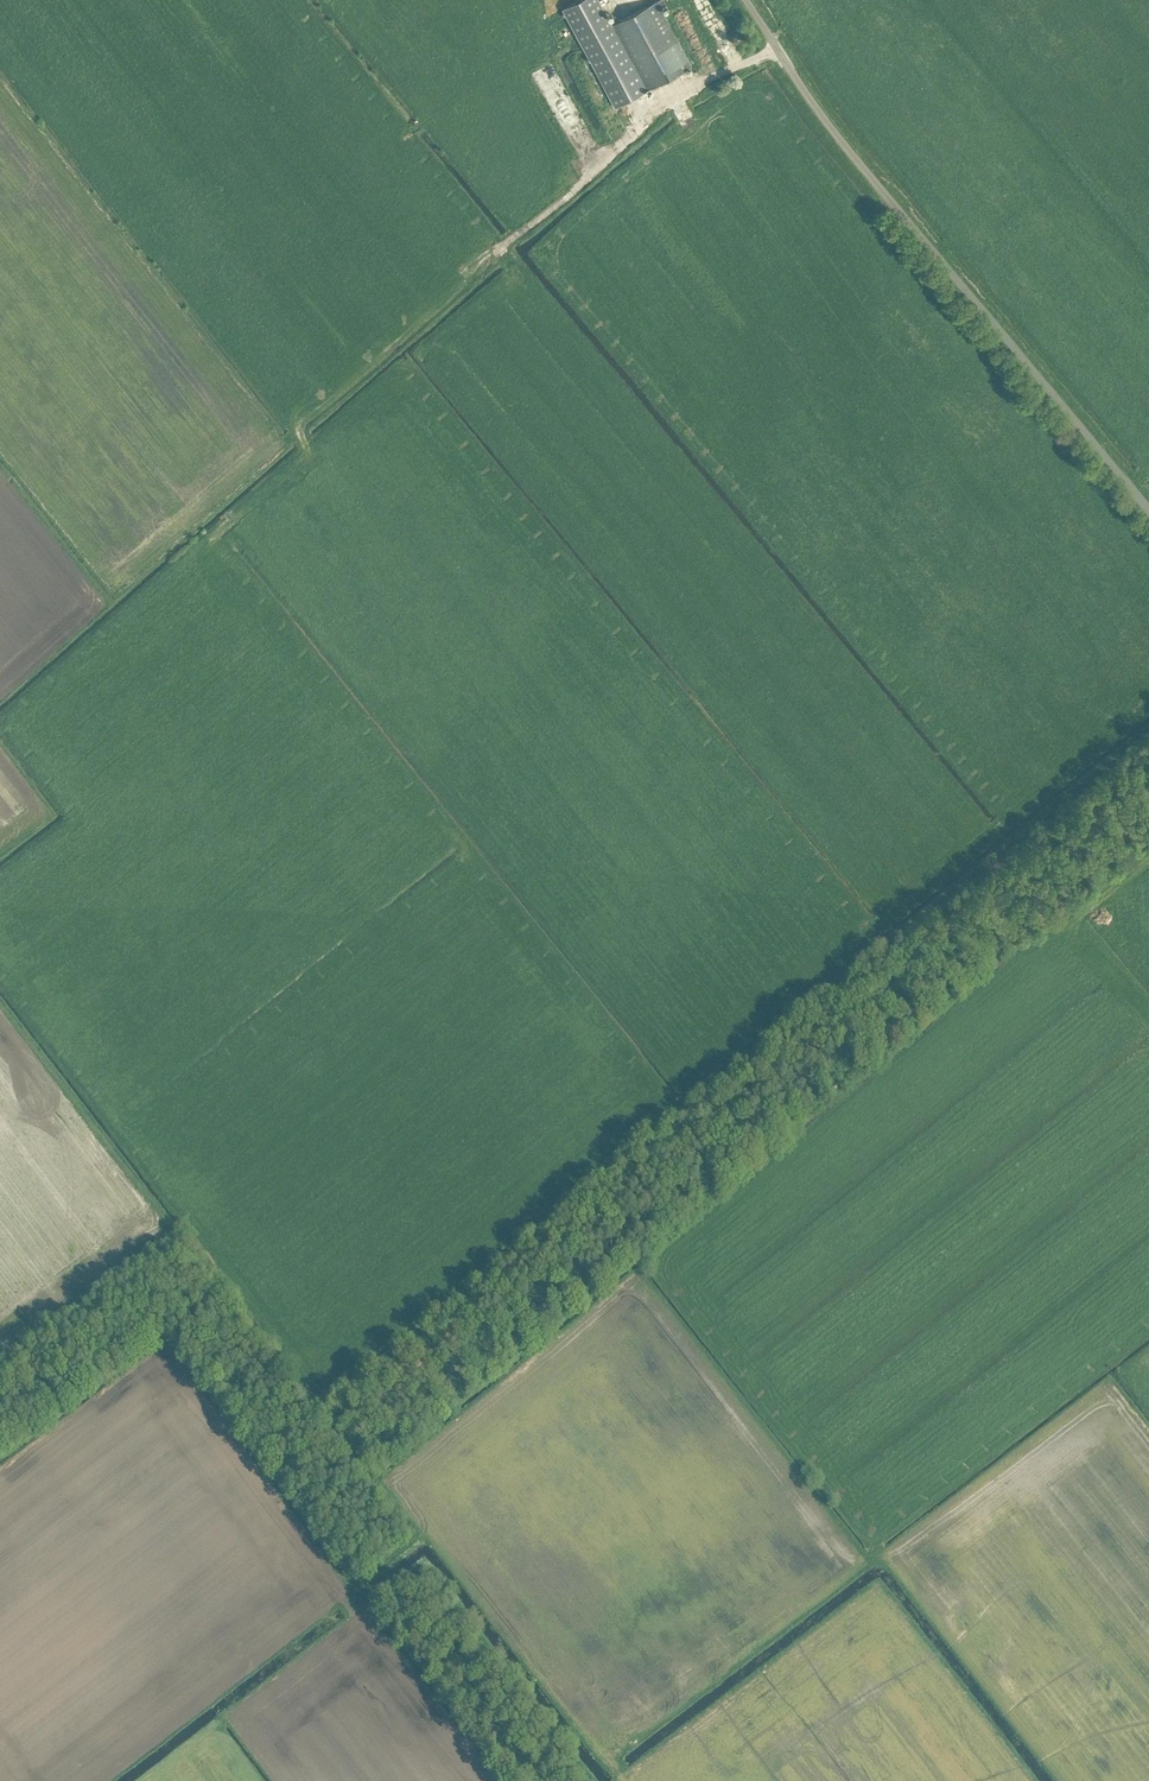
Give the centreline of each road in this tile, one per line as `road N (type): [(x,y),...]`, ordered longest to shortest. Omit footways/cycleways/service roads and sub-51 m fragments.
road 1 (unclassified): [(1148,505),(856,154),(746,0)]

